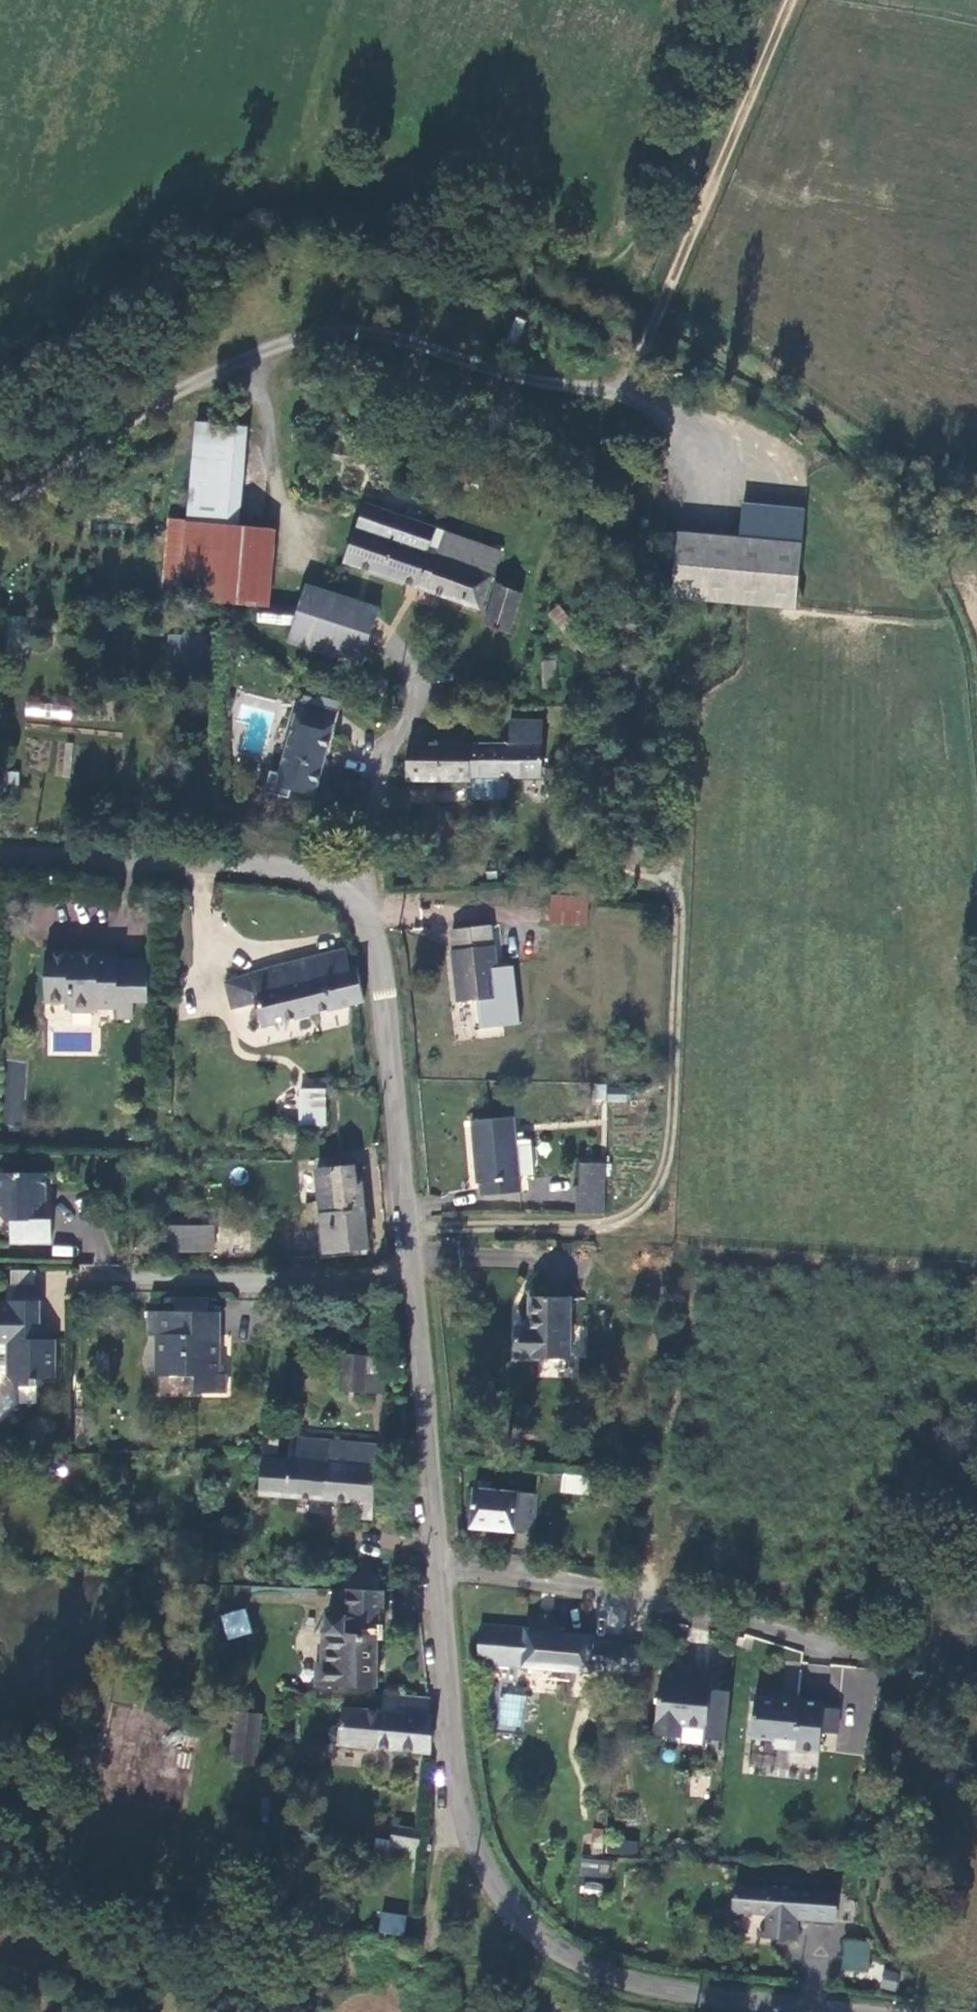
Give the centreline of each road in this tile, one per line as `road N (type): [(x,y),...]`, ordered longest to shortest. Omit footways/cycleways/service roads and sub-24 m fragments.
road 1 (tertiary): [(854,2011),(696,1995),(615,1977),(568,1957),(518,1922),(483,1874),(459,1804),(375,952),(357,912),(335,886),(280,869),(0,856)]
road 2 (track): [(748,0),(637,246),(548,251),(393,199),(279,188),(196,218),(108,277),(0,372)]
road 3 (track): [(0,506),(76,446),(250,356),(336,330),(392,338),(529,379),(617,392),(653,409),(723,462)]

